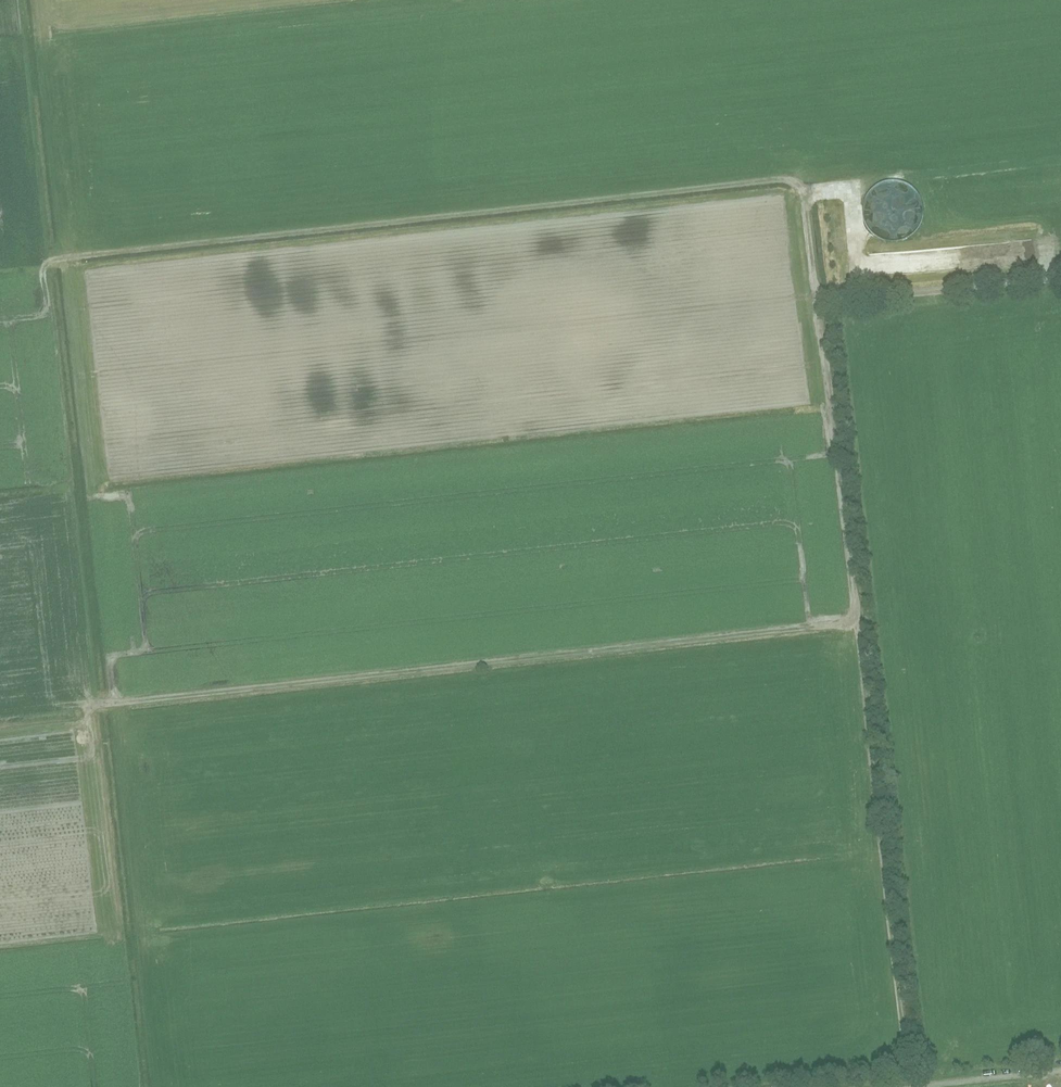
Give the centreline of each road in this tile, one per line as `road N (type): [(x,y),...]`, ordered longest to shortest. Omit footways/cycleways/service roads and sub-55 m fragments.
road 1 (track): [(931,1086),(1060,1072)]

